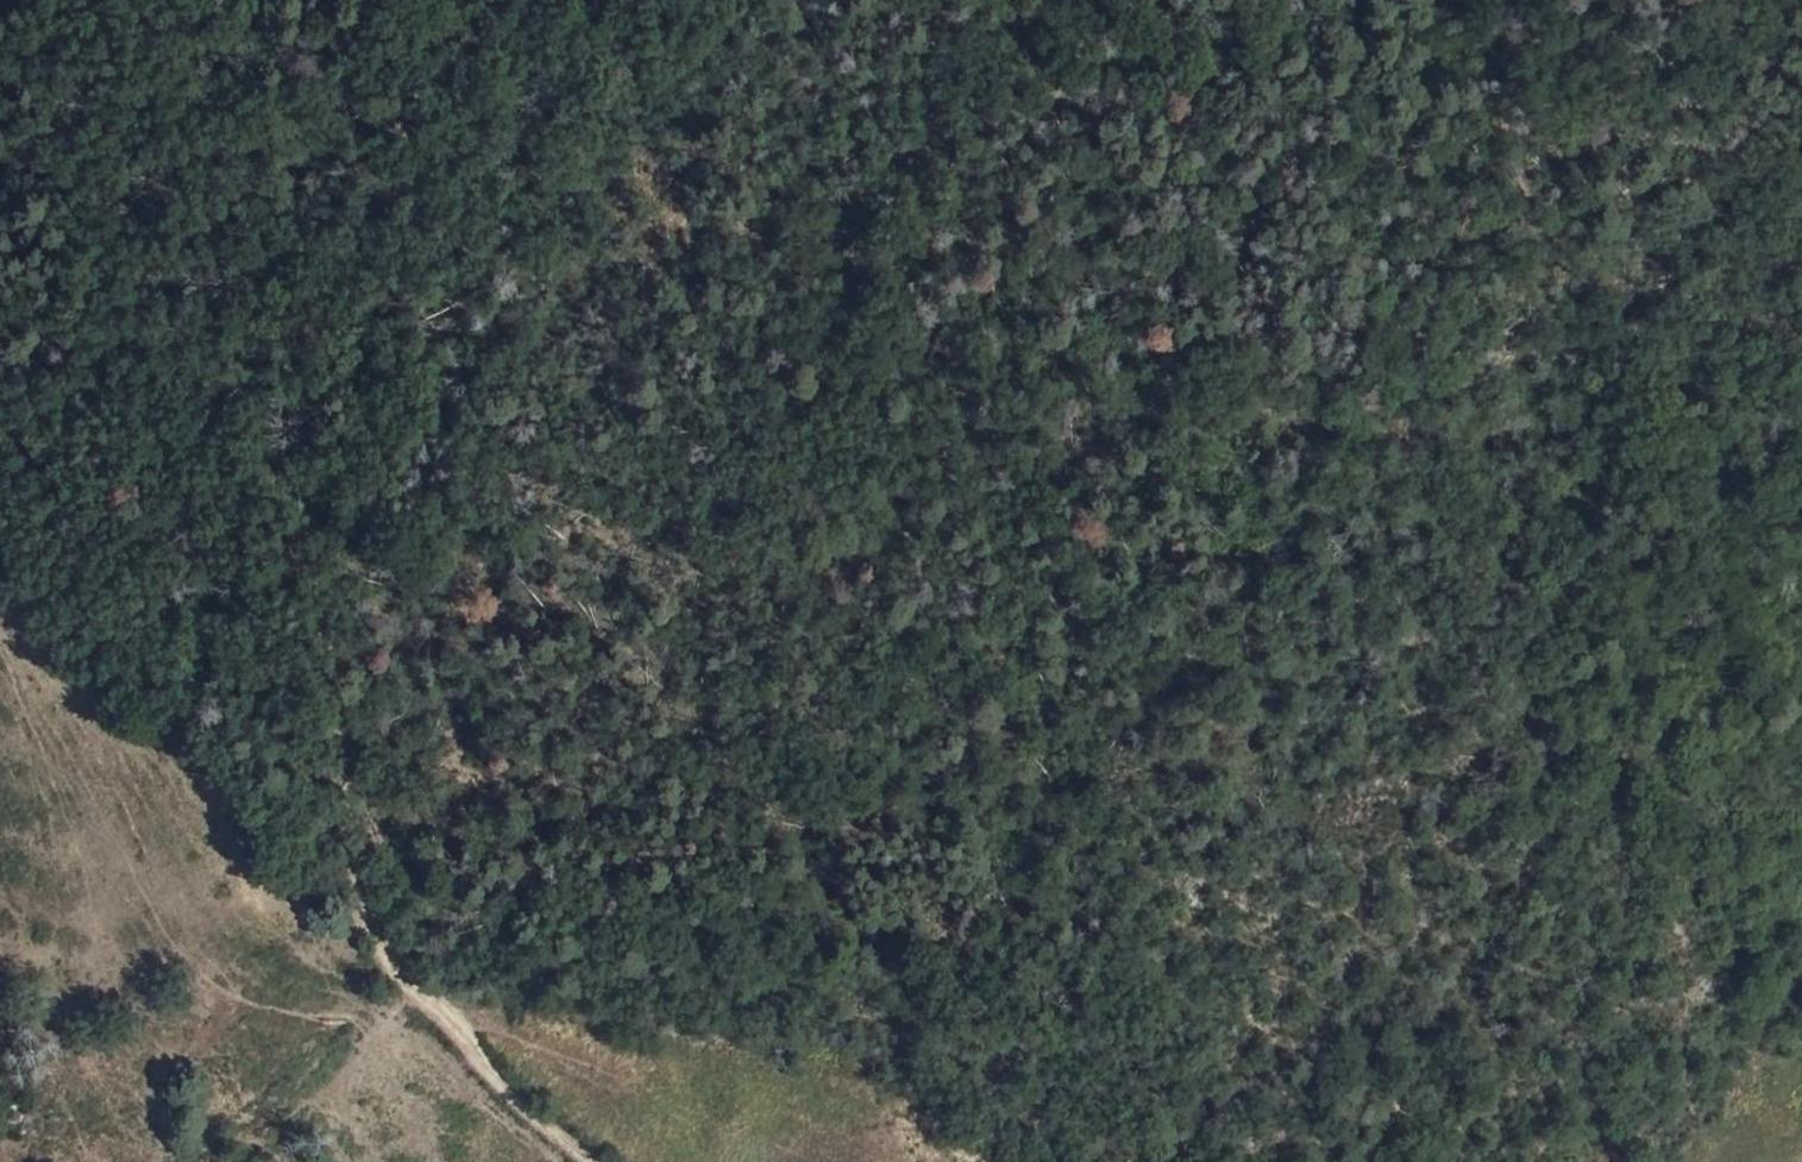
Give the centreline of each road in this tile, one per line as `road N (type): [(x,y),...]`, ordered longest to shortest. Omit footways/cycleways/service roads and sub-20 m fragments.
road 1 (track): [(415,987),(366,921),(306,540),(318,493),(301,391),(265,315),(177,0)]
road 2 (track): [(217,1161),(297,1104),(415,987)]
road 3 (track): [(593,1161),(537,1119),(415,987)]

